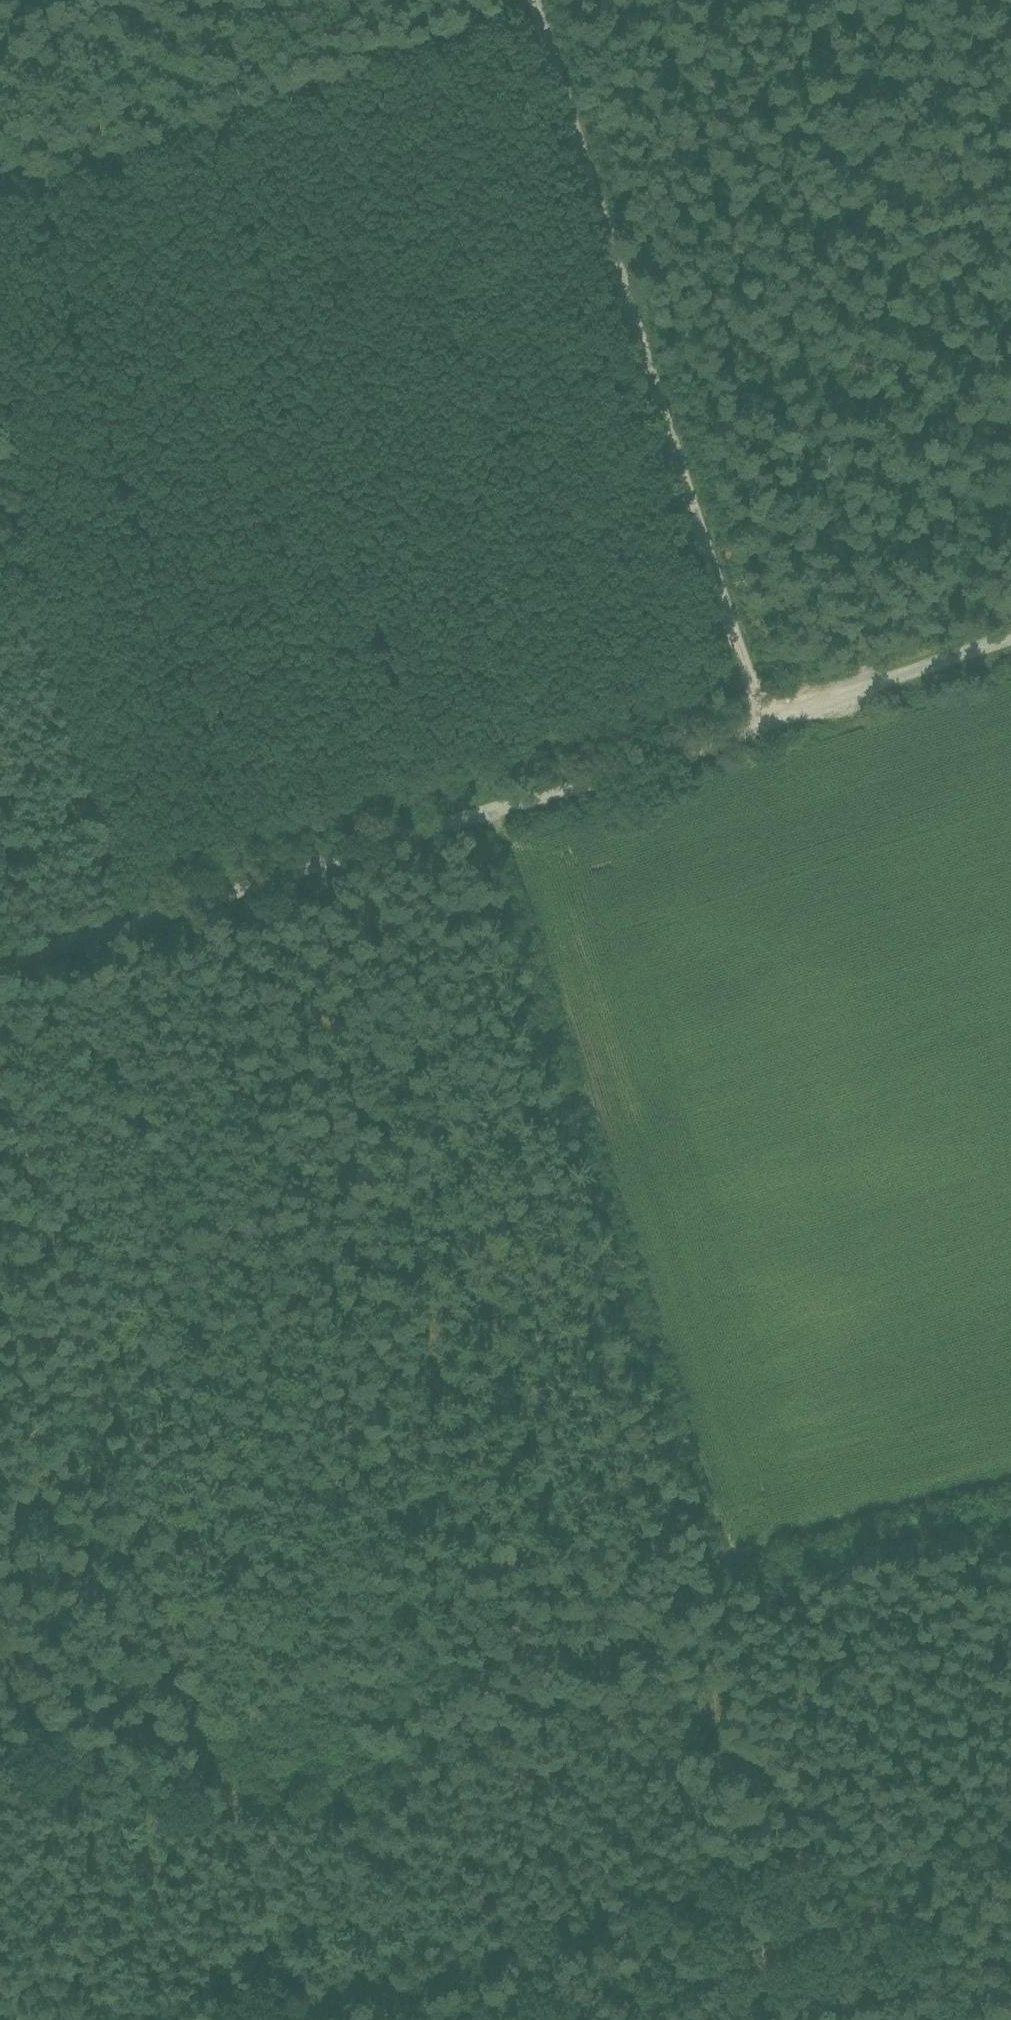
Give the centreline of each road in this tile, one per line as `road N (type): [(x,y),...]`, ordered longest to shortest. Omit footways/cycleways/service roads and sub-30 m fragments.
road 1 (track): [(0,964),(1010,635)]
road 2 (unclassified): [(534,0),(759,717)]

